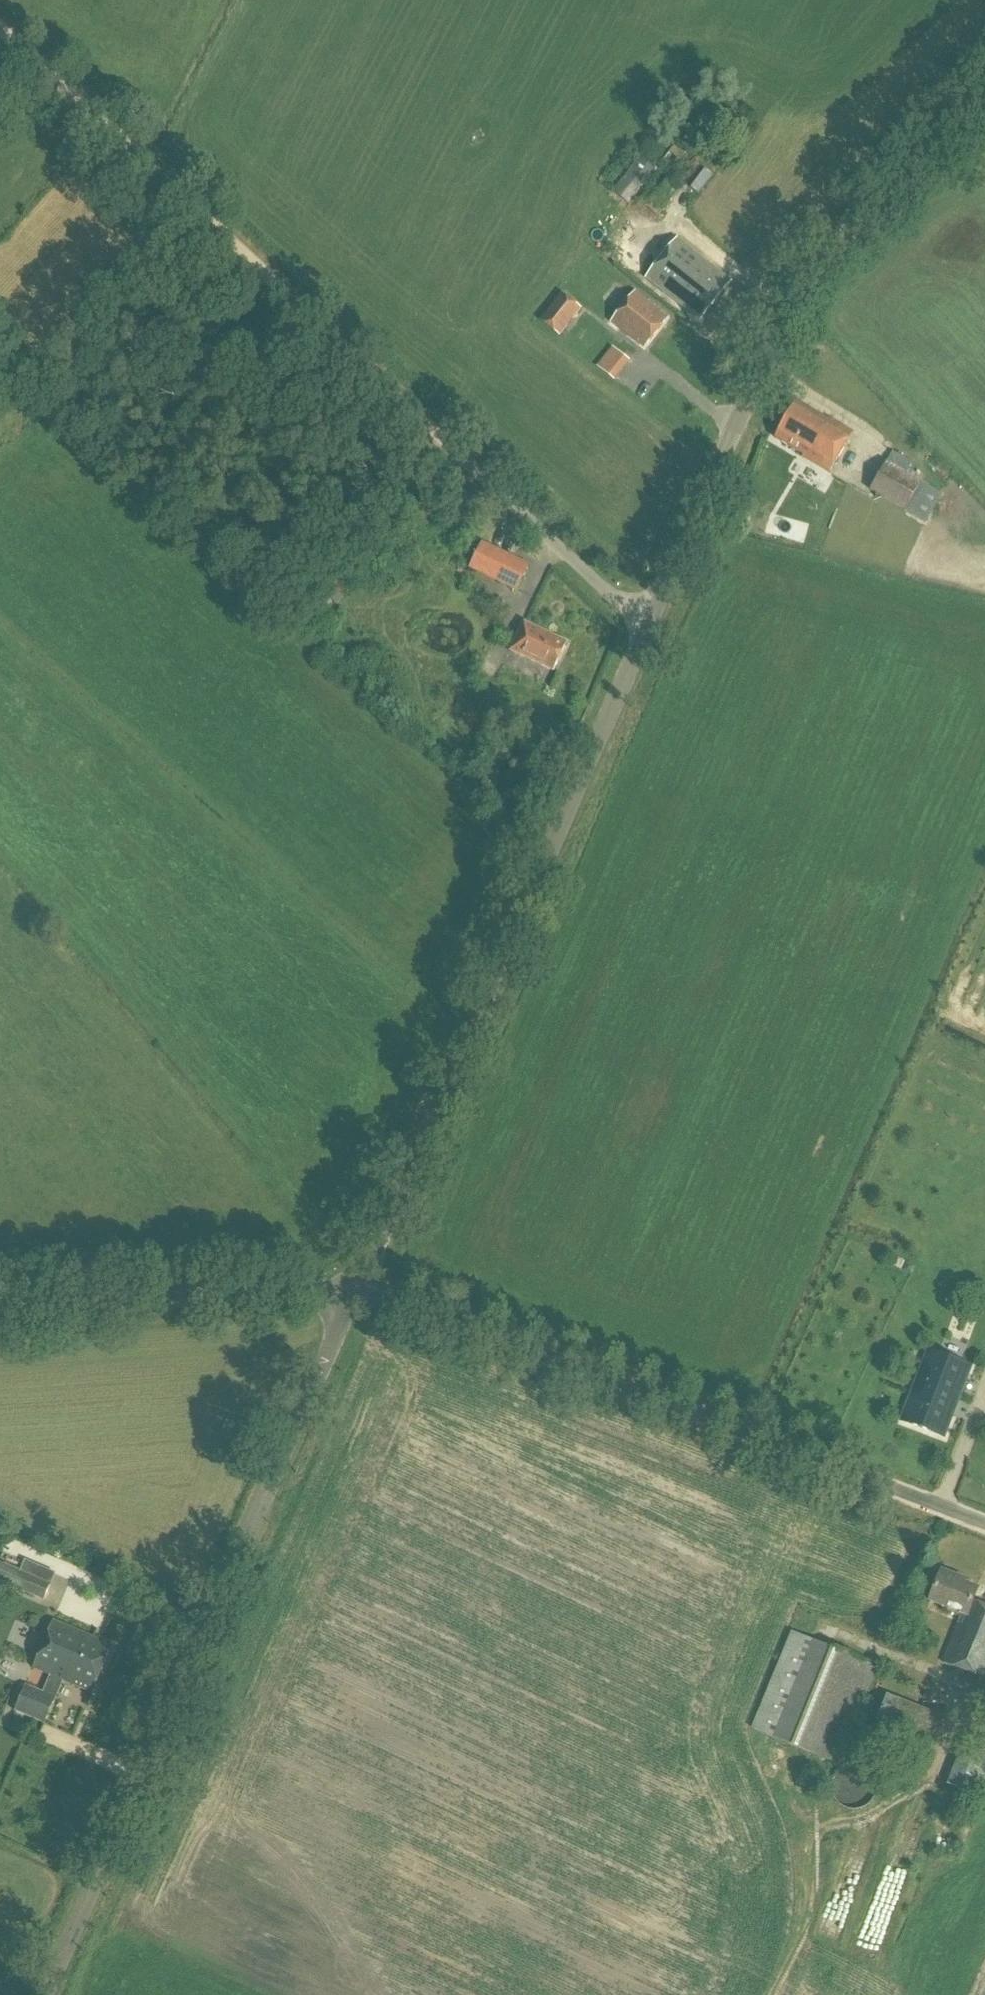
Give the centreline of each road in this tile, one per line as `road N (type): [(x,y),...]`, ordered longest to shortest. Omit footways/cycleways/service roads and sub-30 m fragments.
road 1 (unclassified): [(360,1286),(784,312),(815,266),(984,99)]
road 2 (track): [(646,623),(0,29)]
road 3 (unclassified): [(34,1994),(360,1286)]
road 4 (unclassified): [(984,1525),(360,1286)]
road 5 (unclassified): [(0,1315),(360,1286)]

